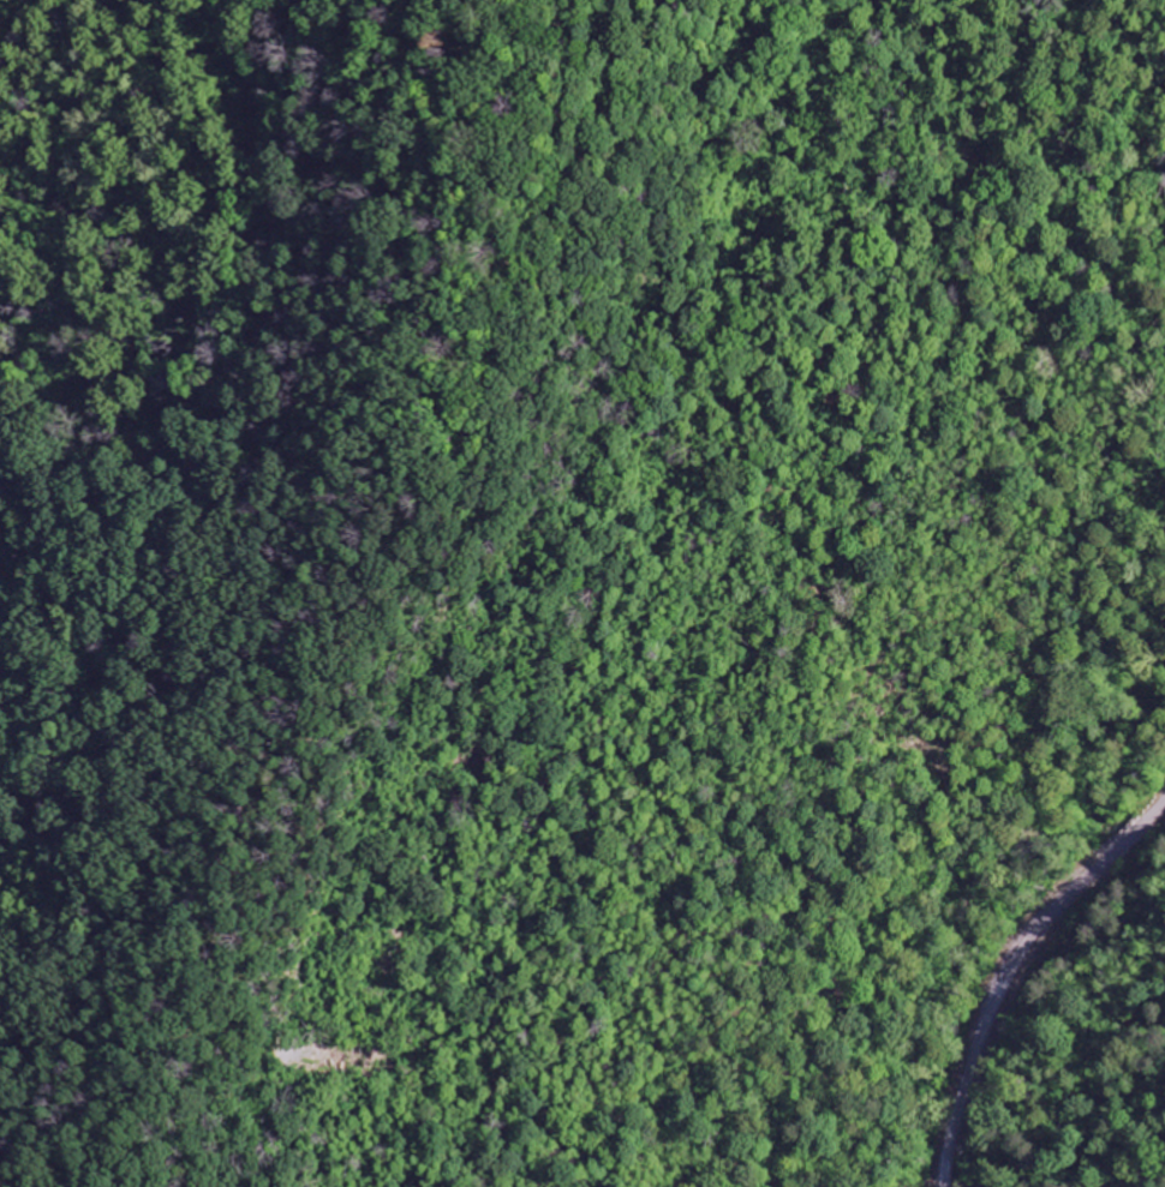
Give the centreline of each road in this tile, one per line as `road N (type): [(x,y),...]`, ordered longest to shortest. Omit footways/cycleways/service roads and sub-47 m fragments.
road 1 (residential): [(957,1186),(963,1085),(1009,957),(1053,898),(1128,841),(1164,801)]

